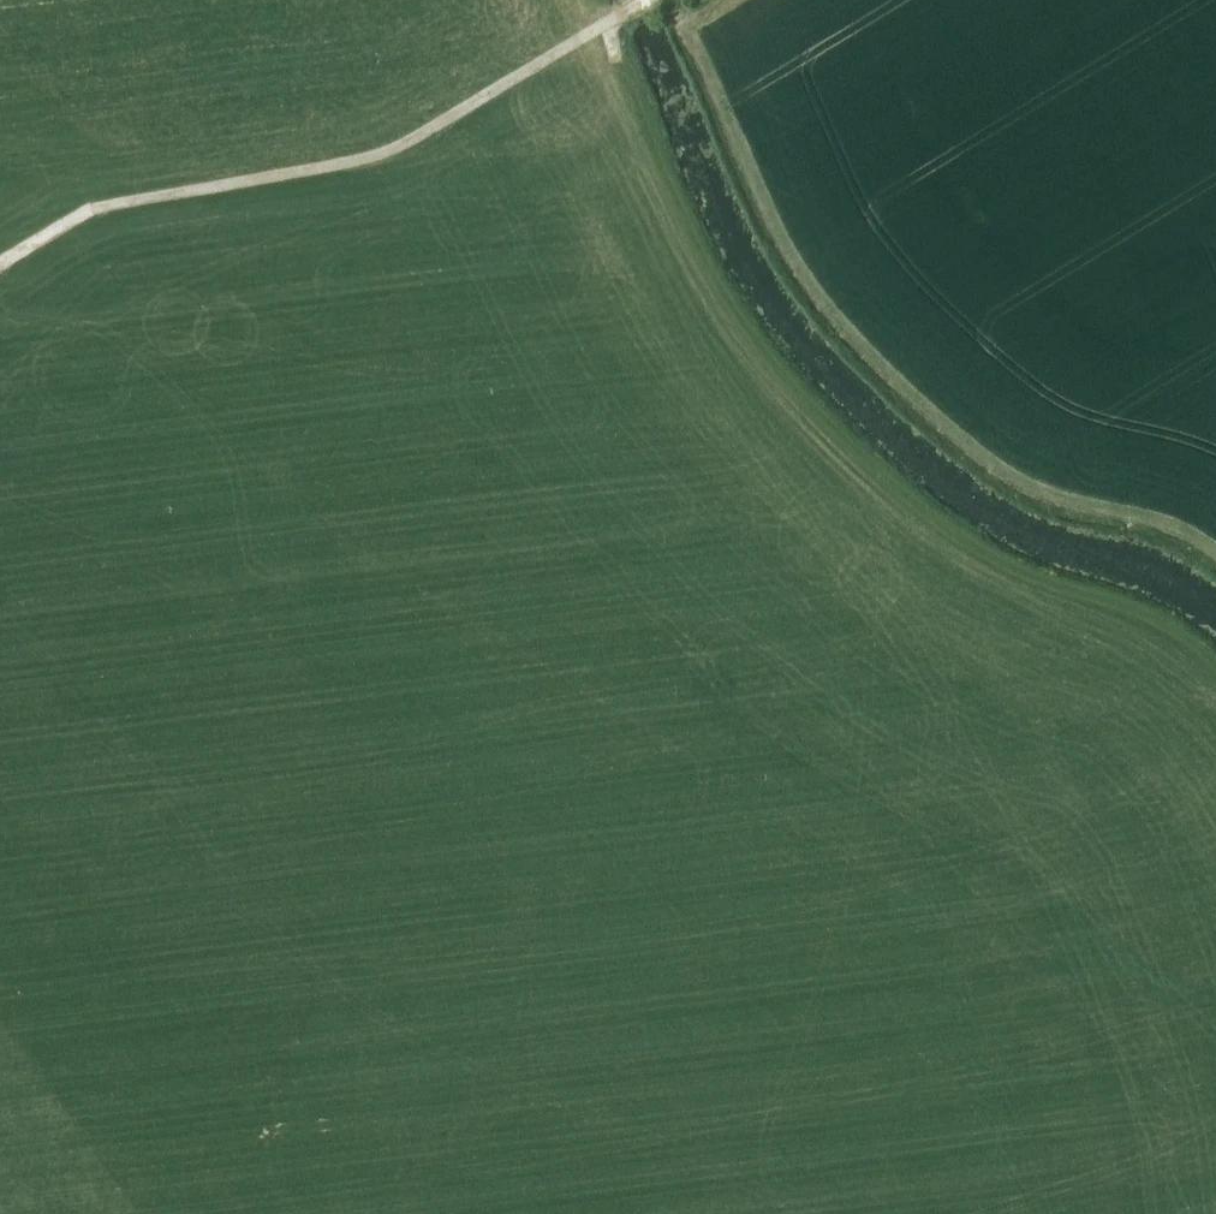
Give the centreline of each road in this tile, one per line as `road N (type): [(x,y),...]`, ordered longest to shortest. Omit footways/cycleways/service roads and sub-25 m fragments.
road 1 (track): [(0,263),(91,207),(370,156),(643,0)]

